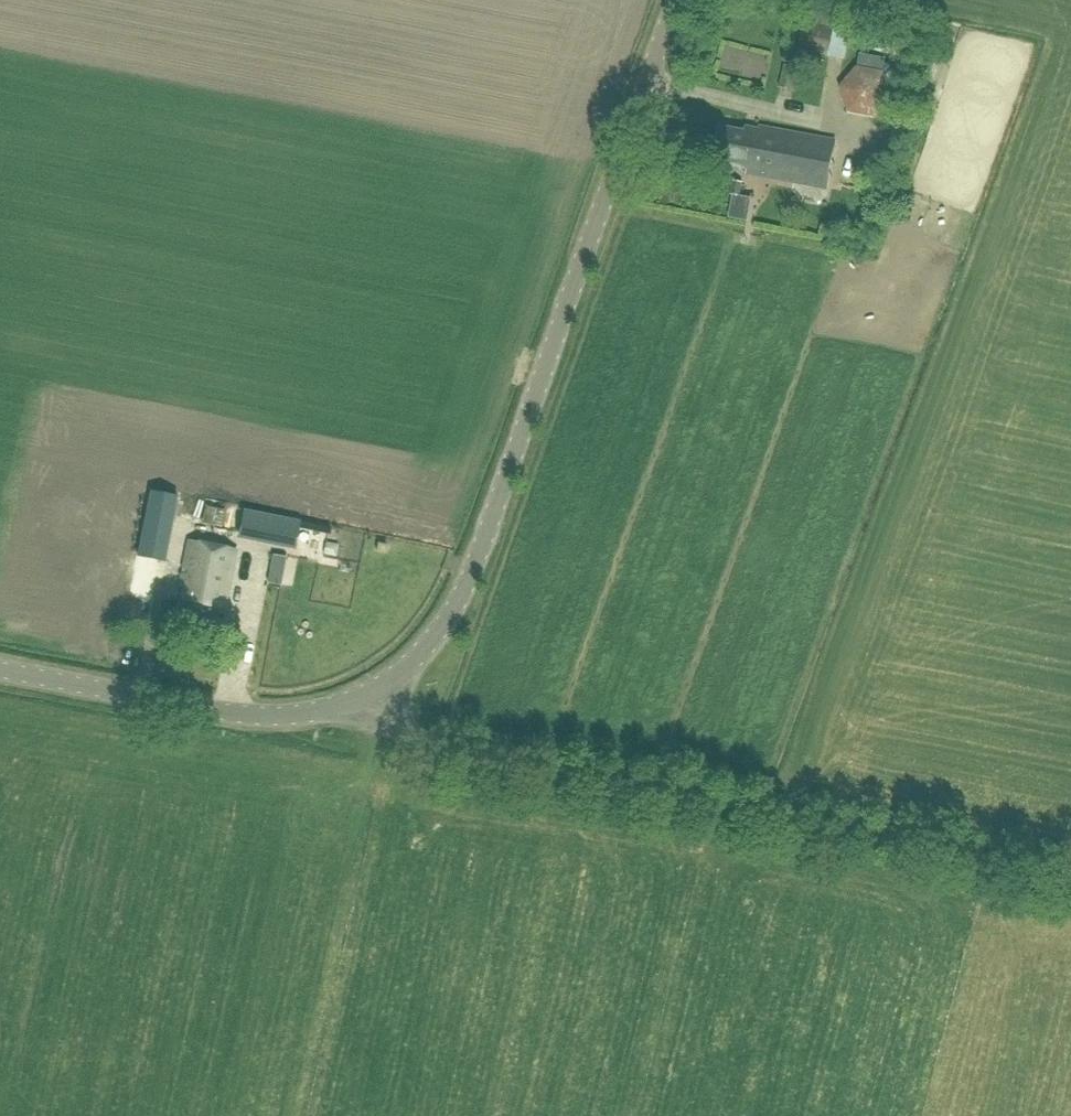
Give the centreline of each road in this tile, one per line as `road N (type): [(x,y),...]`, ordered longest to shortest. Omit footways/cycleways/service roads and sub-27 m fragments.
road 1 (tertiary): [(371,696),(434,639),(457,602),(676,0)]
road 2 (unclassified): [(1070,876),(431,748),(371,696)]
road 3 (tertiary): [(0,671),(295,718),(371,696)]

